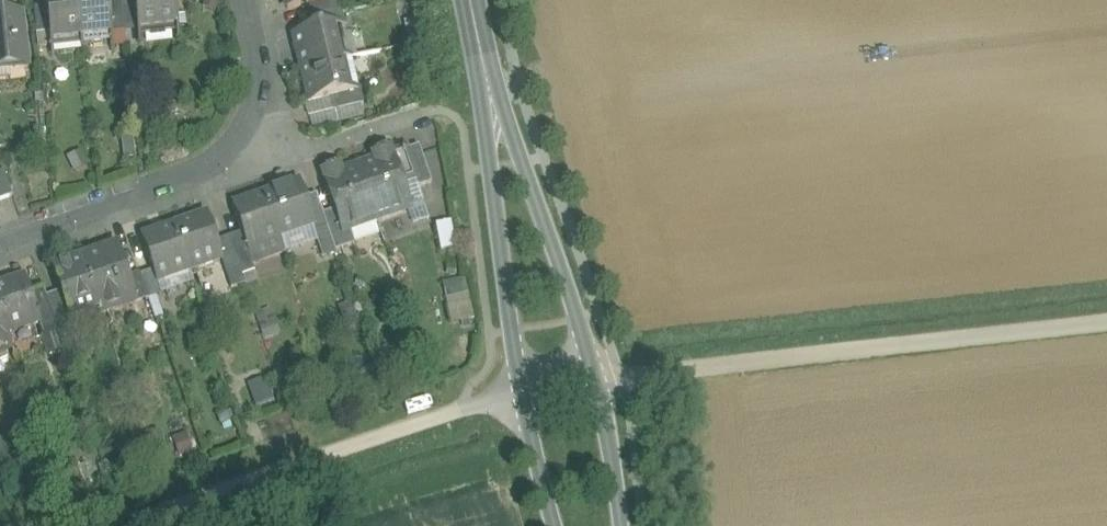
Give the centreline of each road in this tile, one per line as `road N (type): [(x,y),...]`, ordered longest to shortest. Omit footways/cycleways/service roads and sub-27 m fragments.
road 1 (track): [(1106,326),(593,379)]
road 2 (track): [(523,389),(109,525)]
road 3 (residential): [(0,241),(199,171),(237,142),(254,81),(244,0)]
road 4 (tertiary): [(593,379),(486,73)]
road 5 (tertiary): [(486,73),(523,389)]
road 6 (tertiary): [(617,525),(593,379)]
road 7 (tertiary): [(523,389),(557,525)]

